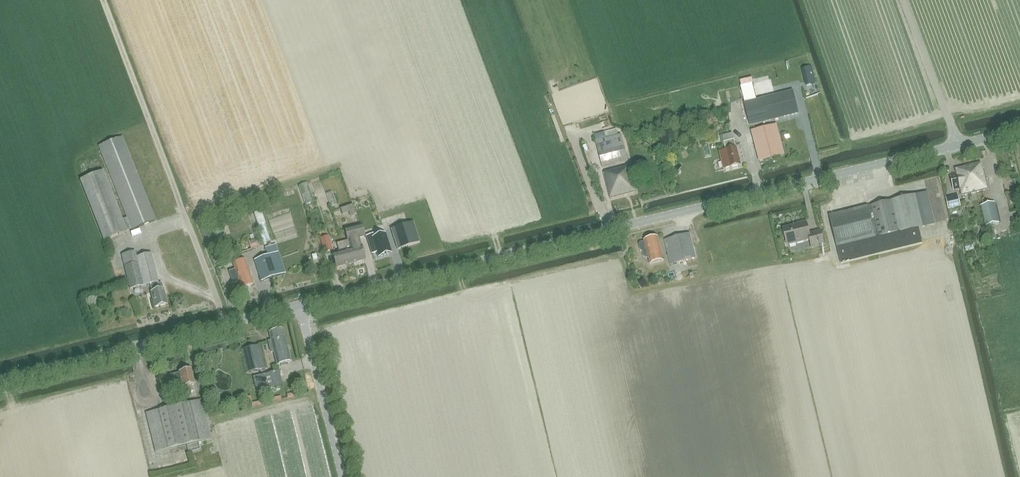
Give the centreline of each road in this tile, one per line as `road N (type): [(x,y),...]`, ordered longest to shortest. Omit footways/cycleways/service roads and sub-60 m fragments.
road 1 (unclassified): [(301,311),(1019,133)]
road 2 (unclassified): [(0,382),(301,311)]
road 3 (unclassified): [(341,476),(301,311)]

